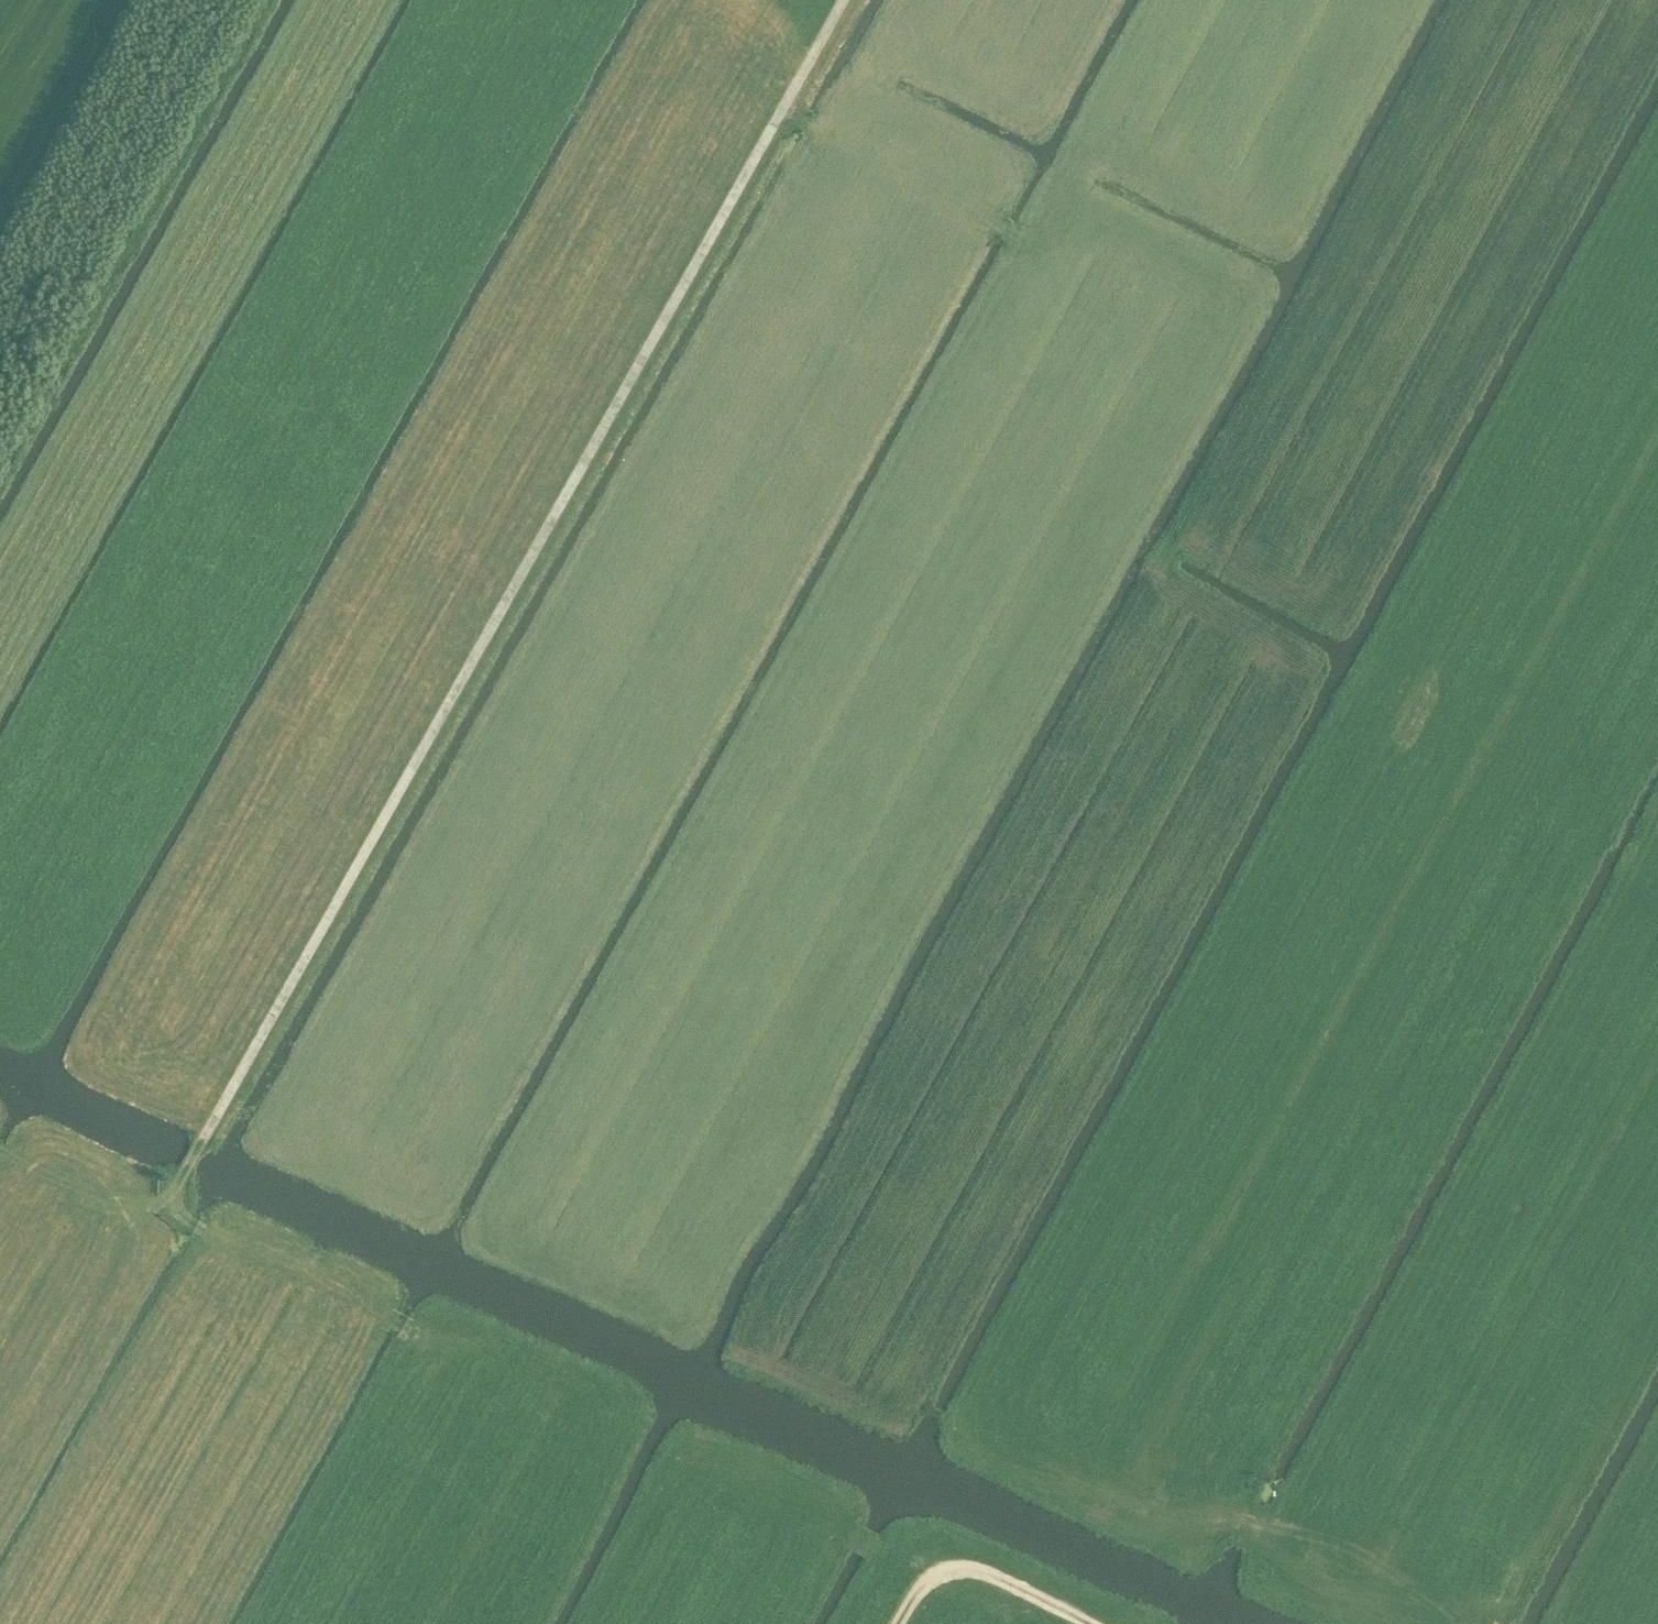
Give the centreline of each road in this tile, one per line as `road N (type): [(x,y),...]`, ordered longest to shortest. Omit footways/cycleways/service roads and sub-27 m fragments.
road 1 (track): [(847,0),(215,1122),(180,1186),(180,1222)]
road 2 (track): [(1499,1623),(1657,1331)]
road 3 (track): [(898,1623),(921,1582),(943,1567),(967,1566),(1089,1623)]

